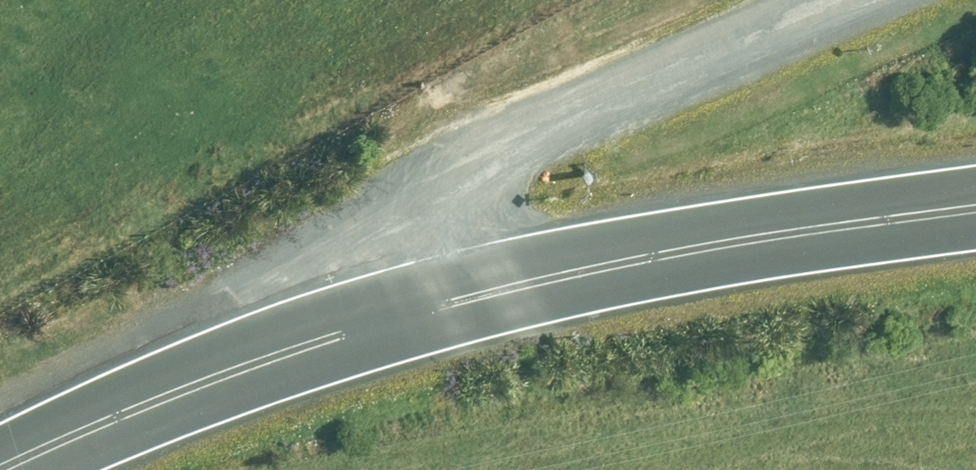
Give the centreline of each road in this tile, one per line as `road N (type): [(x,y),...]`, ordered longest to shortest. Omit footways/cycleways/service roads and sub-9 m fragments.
road 1 (tertiary): [(395,316),(818,227),(975,209)]
road 2 (unclassified): [(395,316),(385,234),(431,184),(766,0)]
road 3 (tertiary): [(0,469),(66,436),(395,316)]

